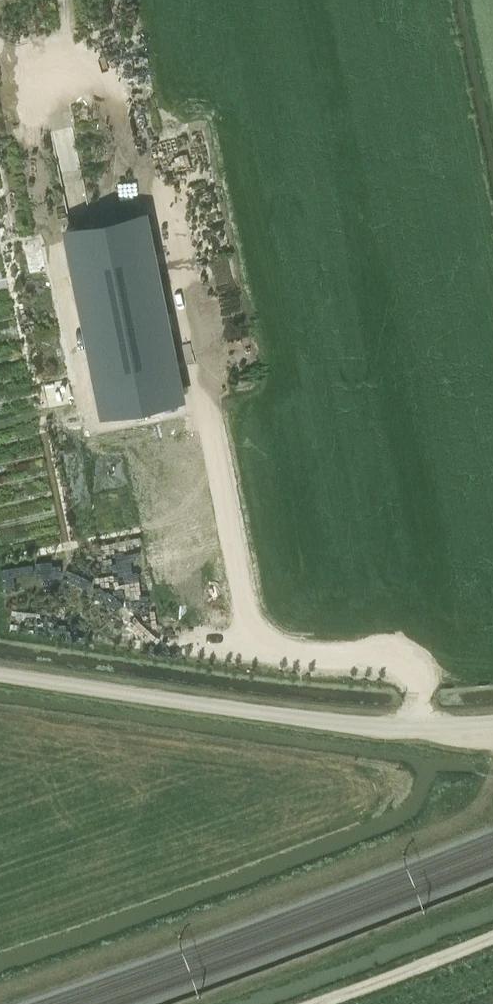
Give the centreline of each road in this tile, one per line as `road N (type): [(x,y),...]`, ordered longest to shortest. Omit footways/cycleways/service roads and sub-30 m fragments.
road 1 (unclassified): [(0,673),(316,719),(492,728)]
road 2 (track): [(492,937),(316,1003)]

